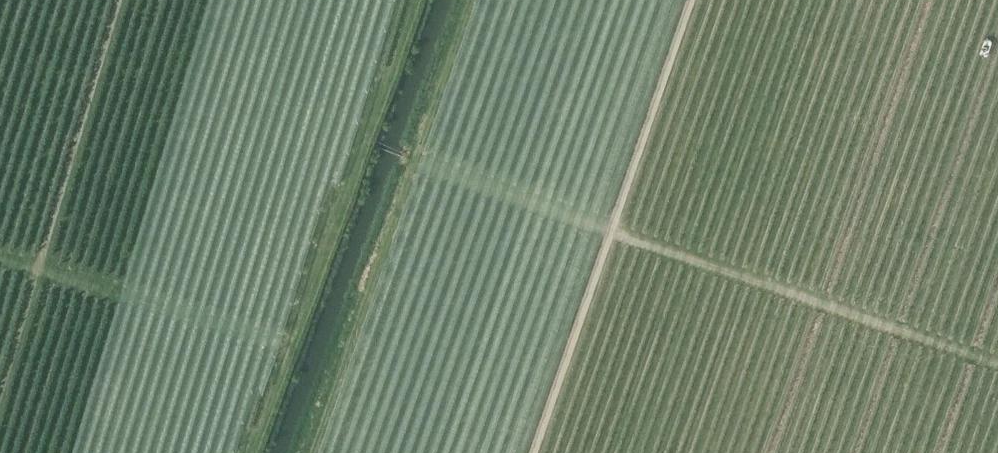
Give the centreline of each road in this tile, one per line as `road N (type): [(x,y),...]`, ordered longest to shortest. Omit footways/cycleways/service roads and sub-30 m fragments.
road 1 (track): [(529,452),(688,0)]

